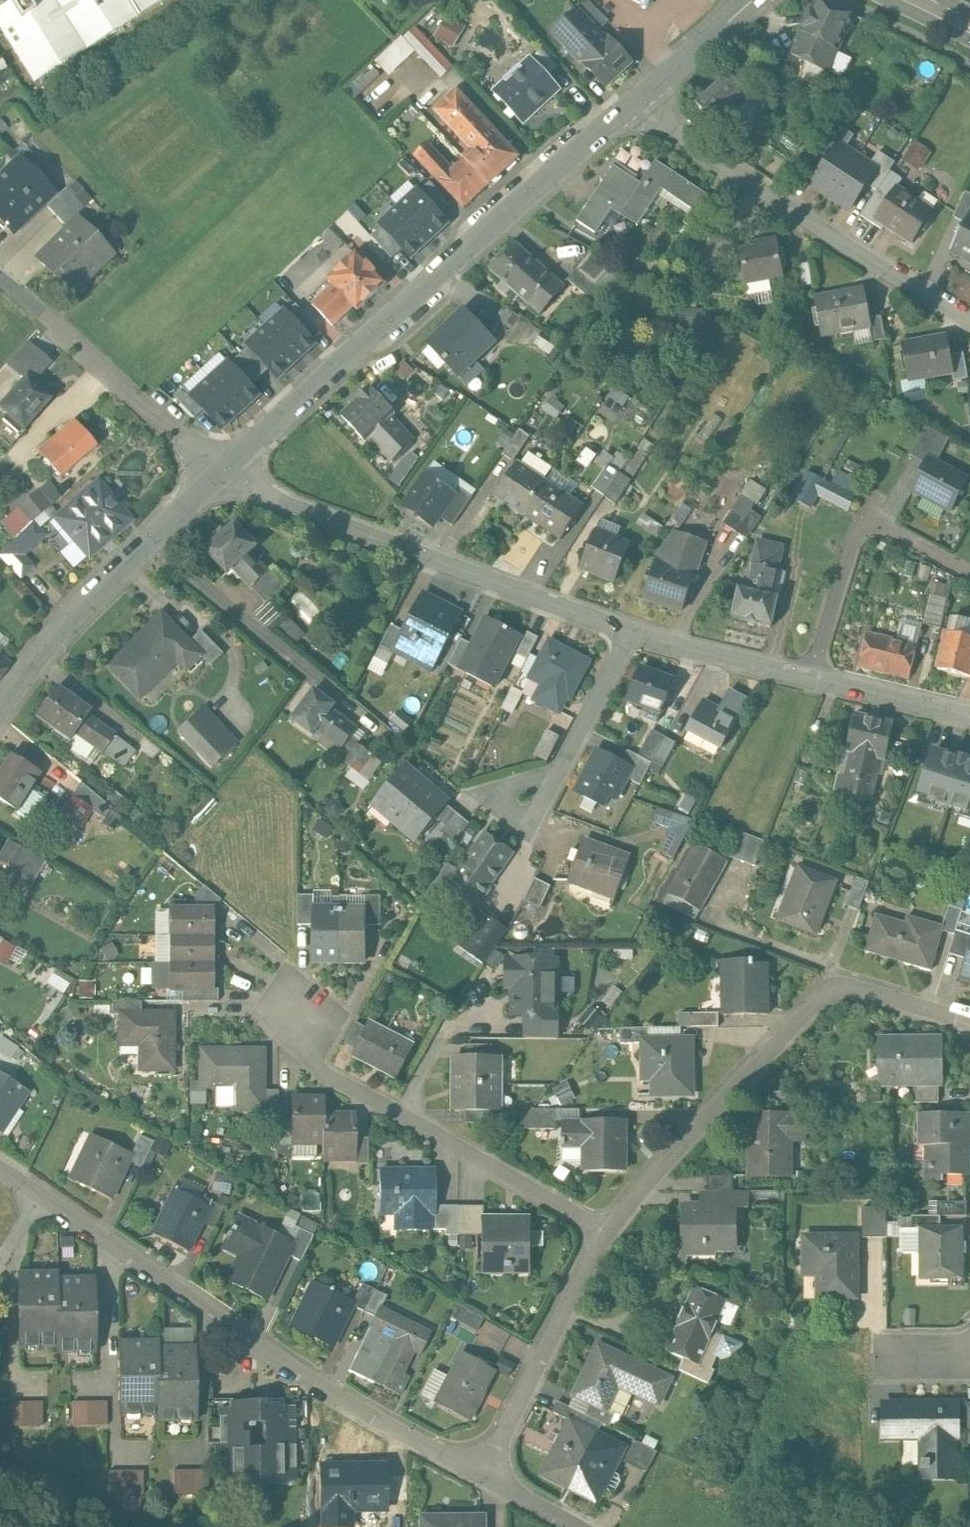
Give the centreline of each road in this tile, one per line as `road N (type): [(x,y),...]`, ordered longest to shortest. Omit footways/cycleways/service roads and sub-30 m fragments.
road 1 (residential): [(969,716),(659,645),(272,498),(221,470)]
road 2 (residential): [(481,1474),(374,1418),(0,1166)]
road 3 (tertiary): [(221,470),(631,108)]
road 4 (residential): [(969,1025),(835,990),(755,1063),(605,1236)]
road 5 (residential): [(969,321),(631,108)]
road 6 (residential): [(295,1017),(312,1059),(605,1236)]
road 7 (tertiary): [(0,702),(70,612),(221,470)]
road 8 (residential): [(0,278),(221,470)]
road 9 (residential): [(605,1236),(481,1474)]
road 10 (tertiary): [(631,108),(750,0)]

